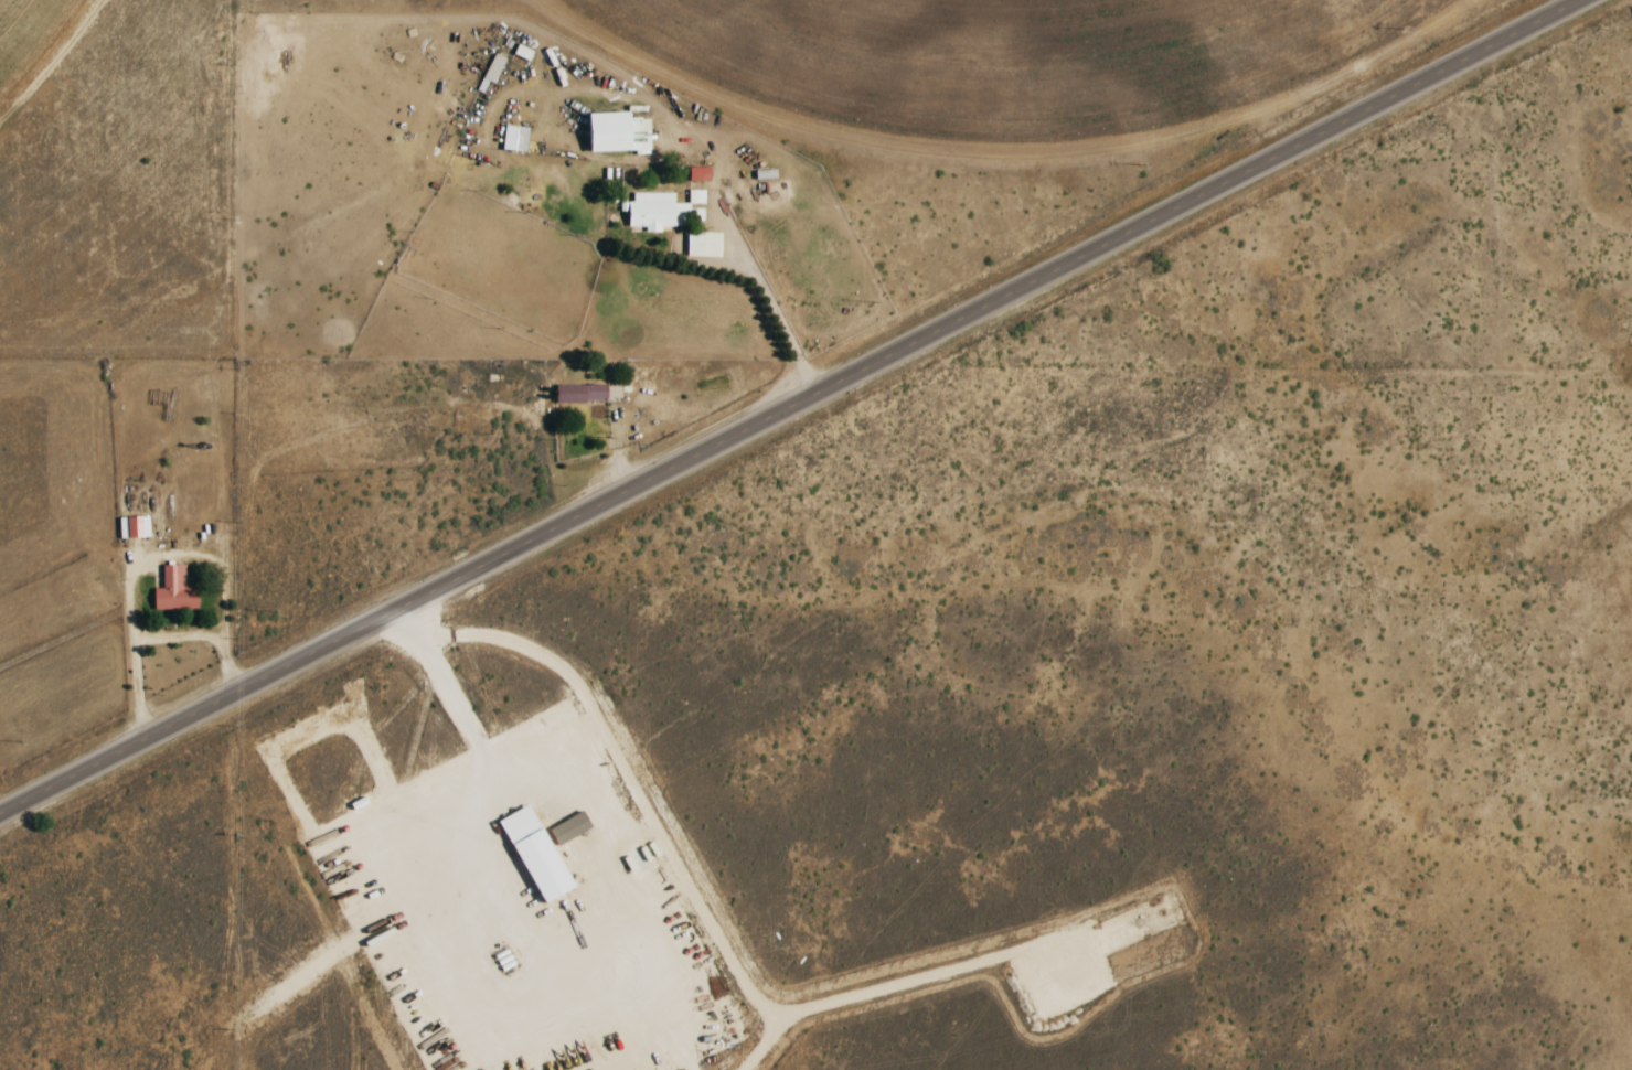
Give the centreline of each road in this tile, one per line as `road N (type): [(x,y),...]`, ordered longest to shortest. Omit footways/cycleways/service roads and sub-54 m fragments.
road 1 (primary): [(0,813),(1577,0)]

